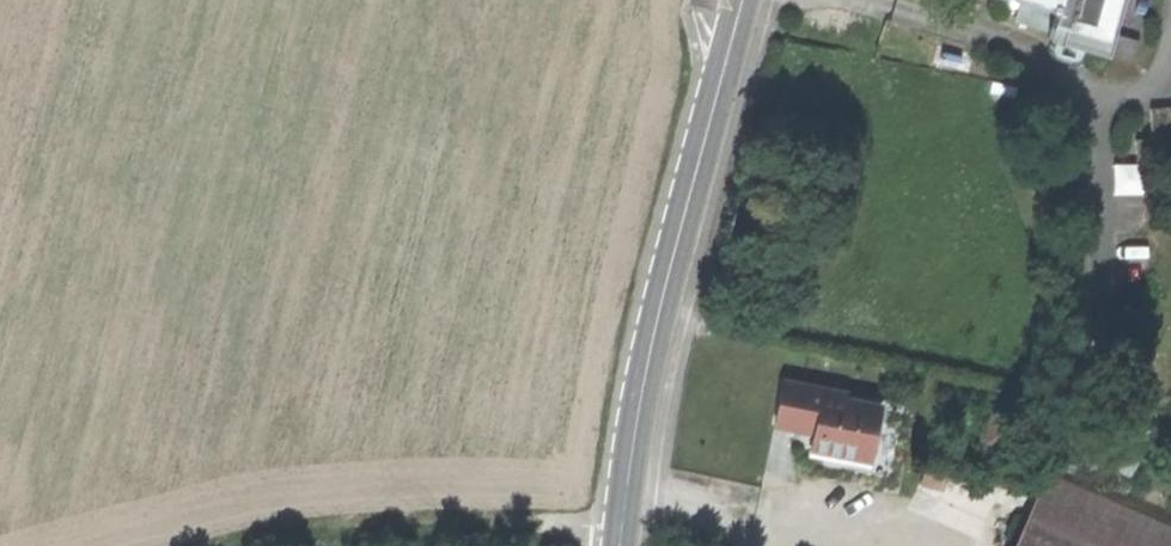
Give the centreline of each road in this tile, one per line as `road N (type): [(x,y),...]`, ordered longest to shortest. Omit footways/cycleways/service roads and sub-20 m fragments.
road 1 (secondary): [(747,0),(663,294),(620,545)]
road 2 (track): [(240,545),(301,531),(622,527)]
road 3 (track): [(793,545),(626,490)]

